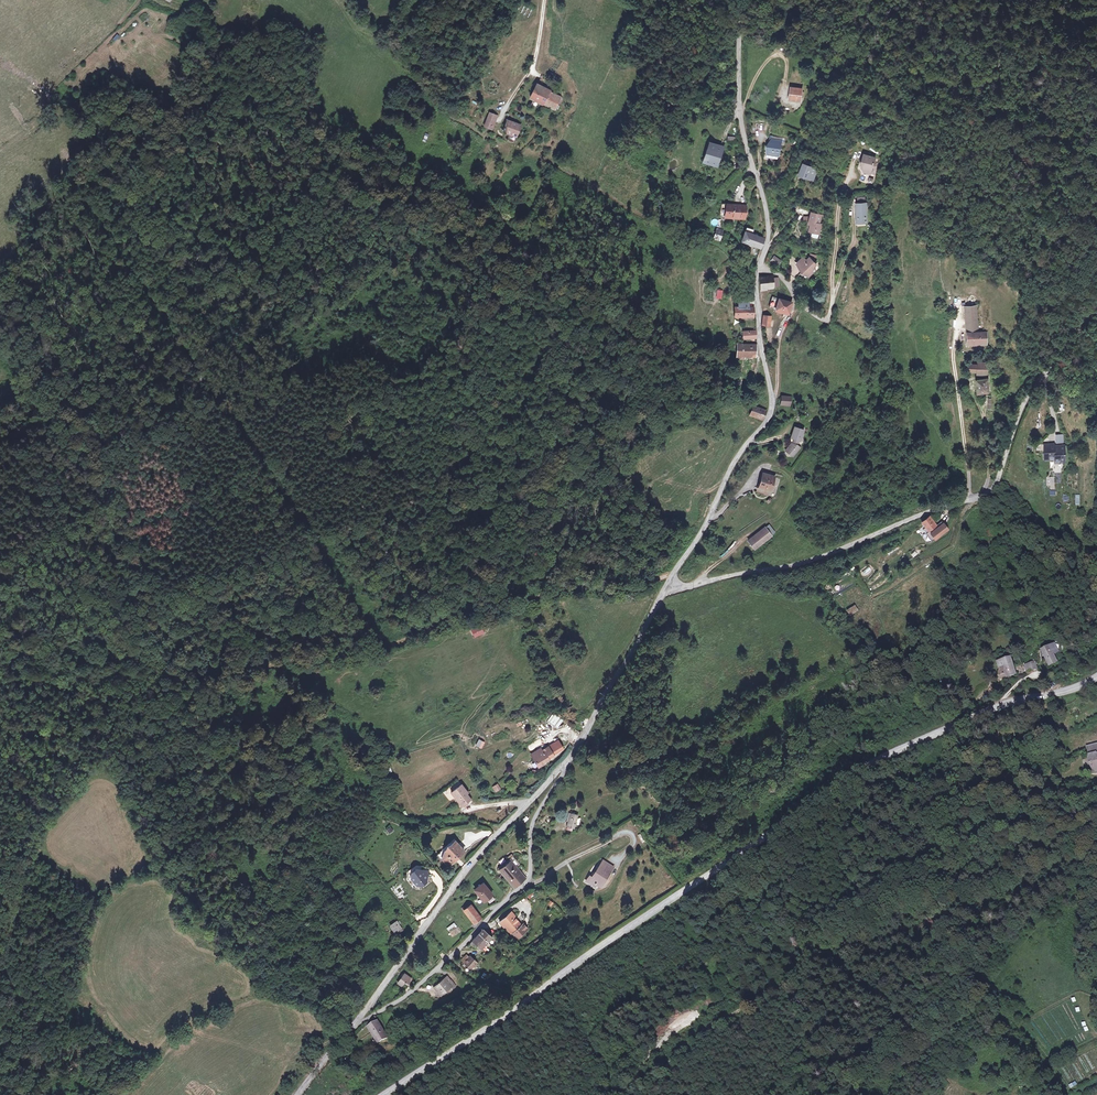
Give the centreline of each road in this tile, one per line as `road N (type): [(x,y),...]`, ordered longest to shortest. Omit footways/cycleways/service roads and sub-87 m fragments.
road 1 (secondary): [(383,1094),(847,778),(919,738),(1096,676)]
road 2 (track): [(1084,794),(968,858),(936,889),(816,967),(700,1033),(625,1094)]
road 3 (tertiary): [(669,589),(793,565),(987,491),(1024,406),(1096,319)]
road 4 (tertiary): [(669,589),(733,464),(769,417),(757,269)]
road 5 (residential): [(361,1018),(398,1001),(528,881),(531,824),(563,762)]
road 6 (tertiary): [(361,1018),(493,837),(563,762)]
road 7 (tertiary): [(757,269),(768,221),(740,106),(748,0)]
road 8 (tertiary): [(563,762),(669,589)]

